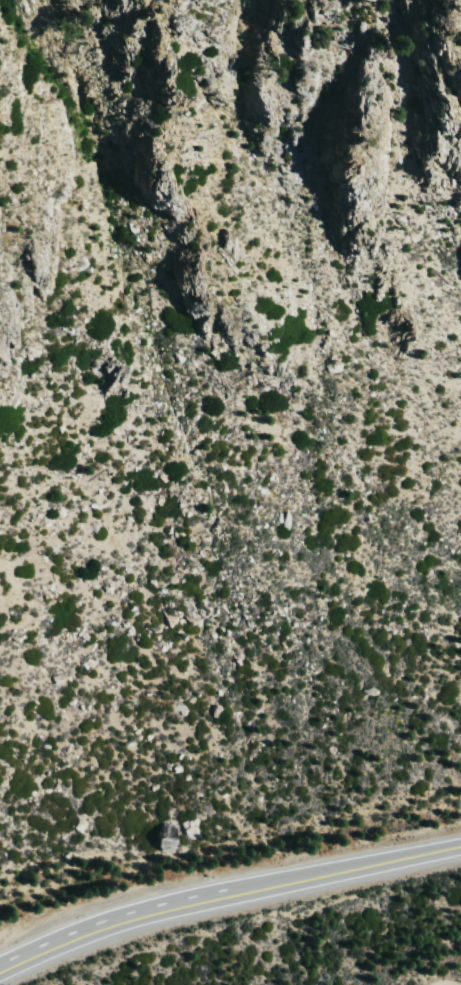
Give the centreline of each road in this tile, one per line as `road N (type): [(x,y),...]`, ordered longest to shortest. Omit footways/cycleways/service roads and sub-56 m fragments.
road 1 (primary): [(174,907),(460,846)]
road 2 (primary): [(0,971),(174,907)]

